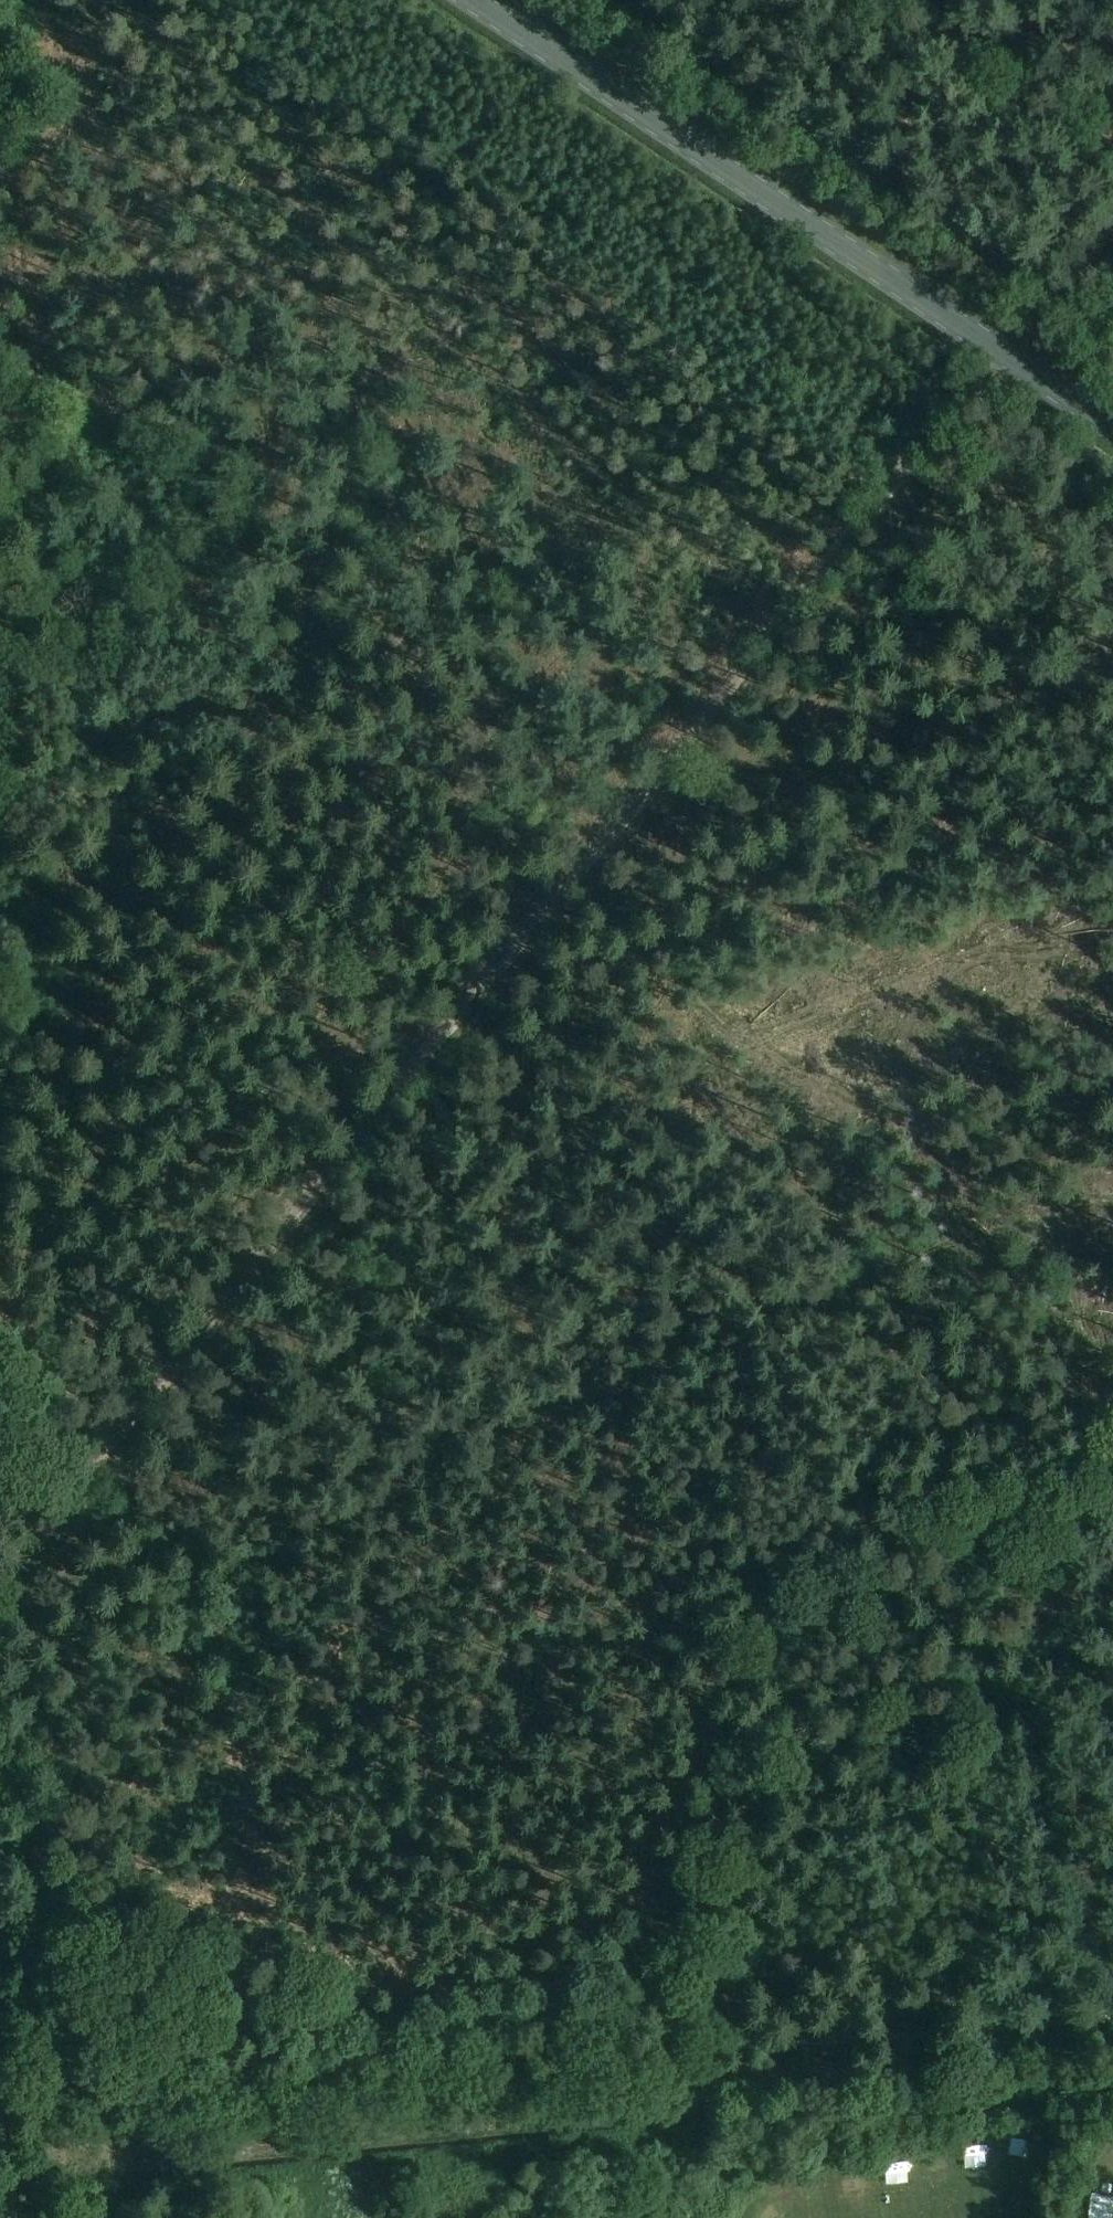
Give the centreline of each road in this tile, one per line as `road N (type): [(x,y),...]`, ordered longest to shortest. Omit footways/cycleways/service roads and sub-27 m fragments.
road 1 (track): [(0,1545),(1051,297)]
road 2 (secondary): [(1112,425),(475,0)]
road 3 (unclassified): [(8,2217),(0,2048)]

